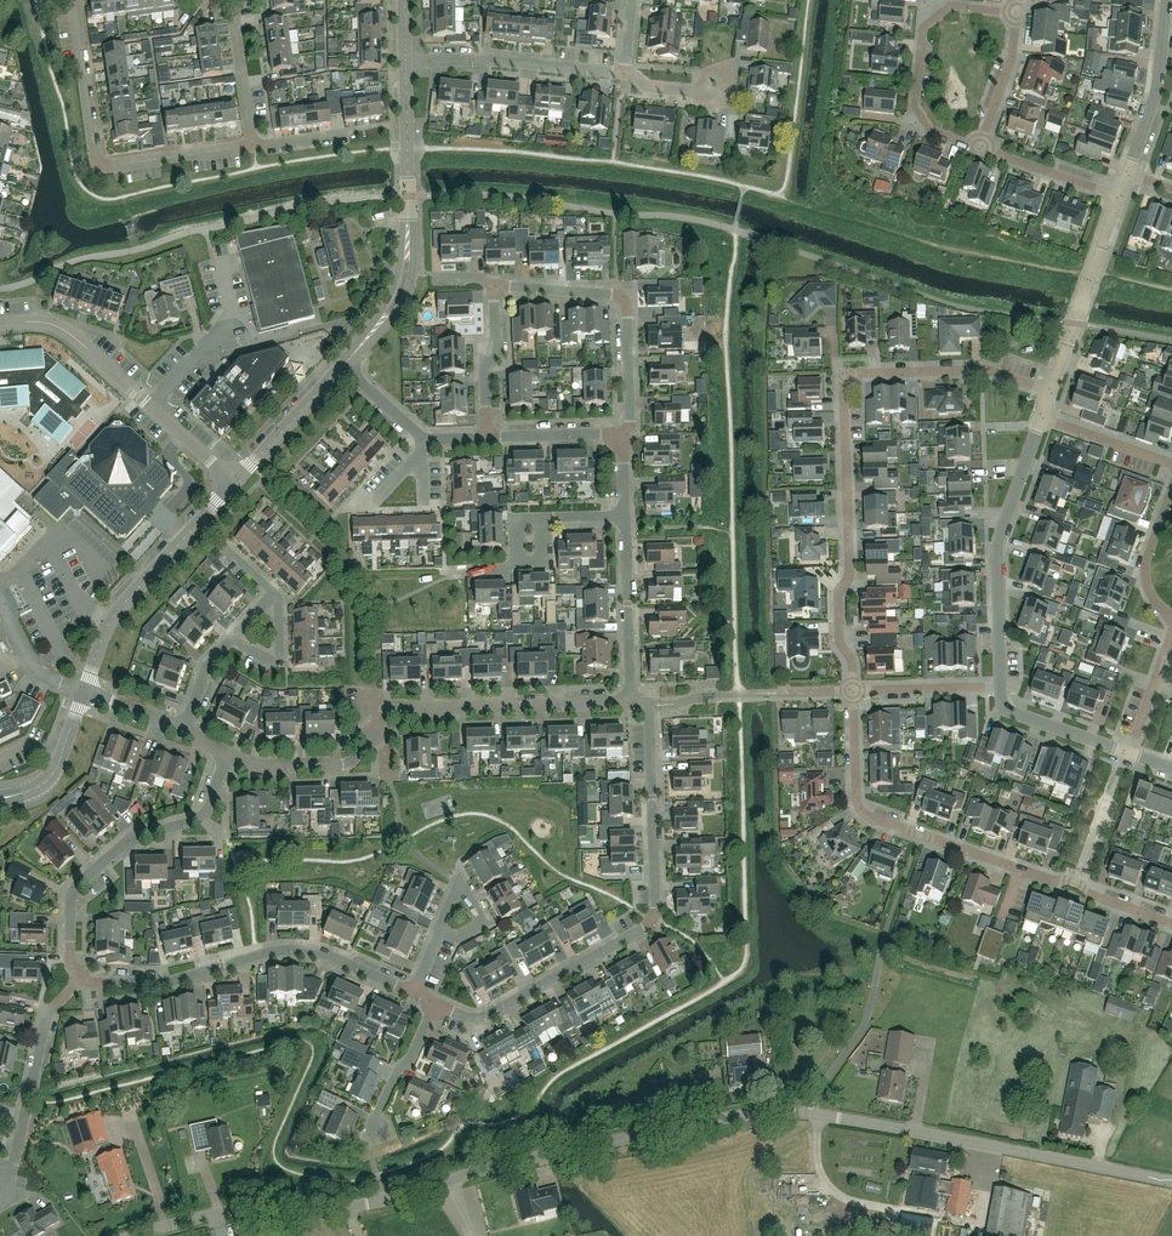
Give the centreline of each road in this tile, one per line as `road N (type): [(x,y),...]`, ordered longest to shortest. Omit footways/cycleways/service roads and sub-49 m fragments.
road 1 (residential): [(1171,1182),(776,1111),(612,1138),(378,1200),(218,1216),(127,1235)]
road 2 (residential): [(433,1006),(480,1019),(647,927),(649,705),(630,705)]
road 3 (residential): [(1171,923),(867,815),(856,799),(852,692)]
road 4 (residential): [(222,752),(254,768),(345,763),(391,711),(630,705)]
road 5 (residential): [(77,985),(171,981),(273,948),(305,948),(409,995)]
road 6 (unclassified): [(342,369),(405,279),(404,60)]
road 7 (residential): [(852,692),(851,661),(839,642),(838,592),(848,577),(843,373)]
road 8 (residential): [(251,145),(99,168),(73,0)]
road 9 (residential): [(222,752),(209,808),(192,823),(126,843),(65,894),(67,963),(77,985)]
road 10 (residential): [(627,433),(626,299),(617,285),(490,283)]
road 11 (residential): [(1000,686),(995,550),(1041,417)]
road 12 (residential): [(979,147),(921,125),(913,106),(922,30),(949,6),(1014,11)]
road 13 (unclassified): [(84,691),(113,615),(234,483)]
road 14 (residential): [(0,1197),(52,1000),(77,985)]
road 15 (residential): [(620,77),(509,61),(404,60)]
road 16 (residential): [(843,373),(986,369),(1049,392)]
road 17 (residential): [(1049,392),(1117,194)]
road 18 (residential): [(630,705),(629,518)]
road 19 (residential): [(149,405),(64,330),(37,322),(0,324)]
road 20 (residential): [(149,405),(231,322),(214,263)]
road 21 (residential): [(1126,171),(1160,68),(1168,0)]
road 22 (residential): [(251,145),(239,40),(204,0)]
road 23 (residential): [(1129,753),(1002,709),(1000,686)]
road 24 (unclassified): [(234,483),(342,369)]
road 25 (residential): [(490,283),(492,344),(480,357),(481,435)]
road 26 (residential): [(365,1139),(433,1006)]
road 27 (residential): [(852,692),(1000,686)]
road 28 (residential): [(627,433),(481,435)]
road 29 (residential): [(1117,194),(979,147)]
road 30 (residential): [(1171,614),(1153,597),(1145,569),(1171,485)]
road 31 (residential): [(979,147),(1011,52),(1014,11)]
road 32 (residential): [(1171,465),(1041,417)]
road 33 (residential): [(232,637),(283,666),(279,603),(267,592)]
road 34 (unclassified): [(10,796),(53,773),(84,691)]
road 35 (residential): [(1129,753),(1171,630)]
road 36 (unclassified): [(0,603),(34,669),(84,691)]
road 37 (residential): [(431,943),(457,881),(484,925)]

